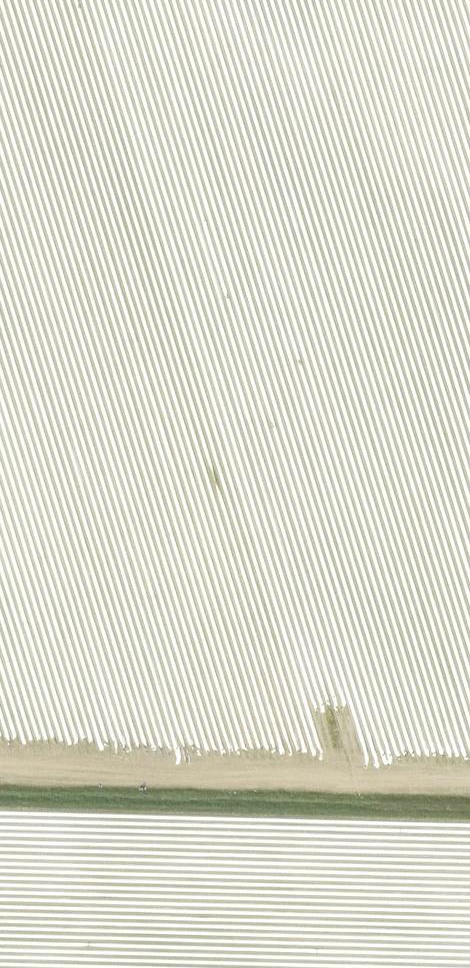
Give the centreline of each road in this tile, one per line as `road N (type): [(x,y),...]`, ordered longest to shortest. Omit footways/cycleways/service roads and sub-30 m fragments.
road 1 (track): [(0,772),(469,784)]

